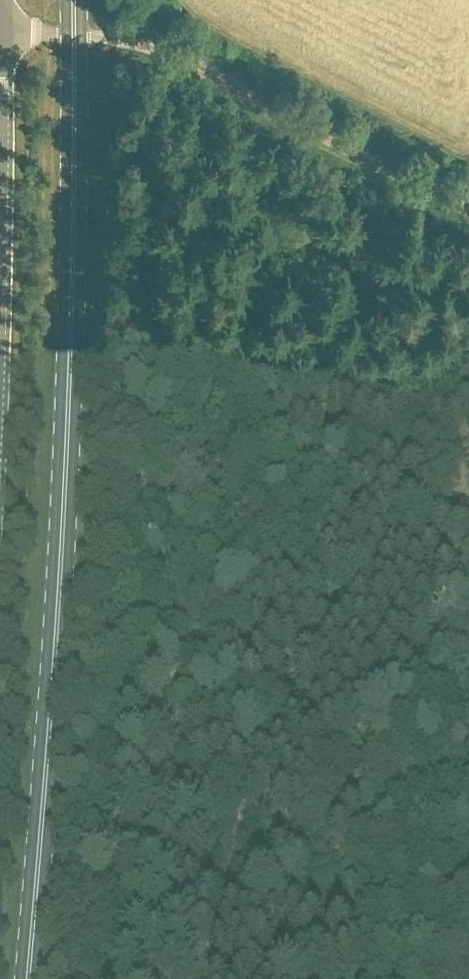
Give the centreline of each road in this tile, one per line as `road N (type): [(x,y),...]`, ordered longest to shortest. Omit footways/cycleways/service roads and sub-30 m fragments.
road 1 (primary): [(39,978),(66,744),(79,525),(74,36)]
road 2 (unclassified): [(468,204),(165,54),(74,36)]
road 3 (tertiary): [(0,304),(4,35)]
road 4 (track): [(468,751),(434,873),(420,978)]

